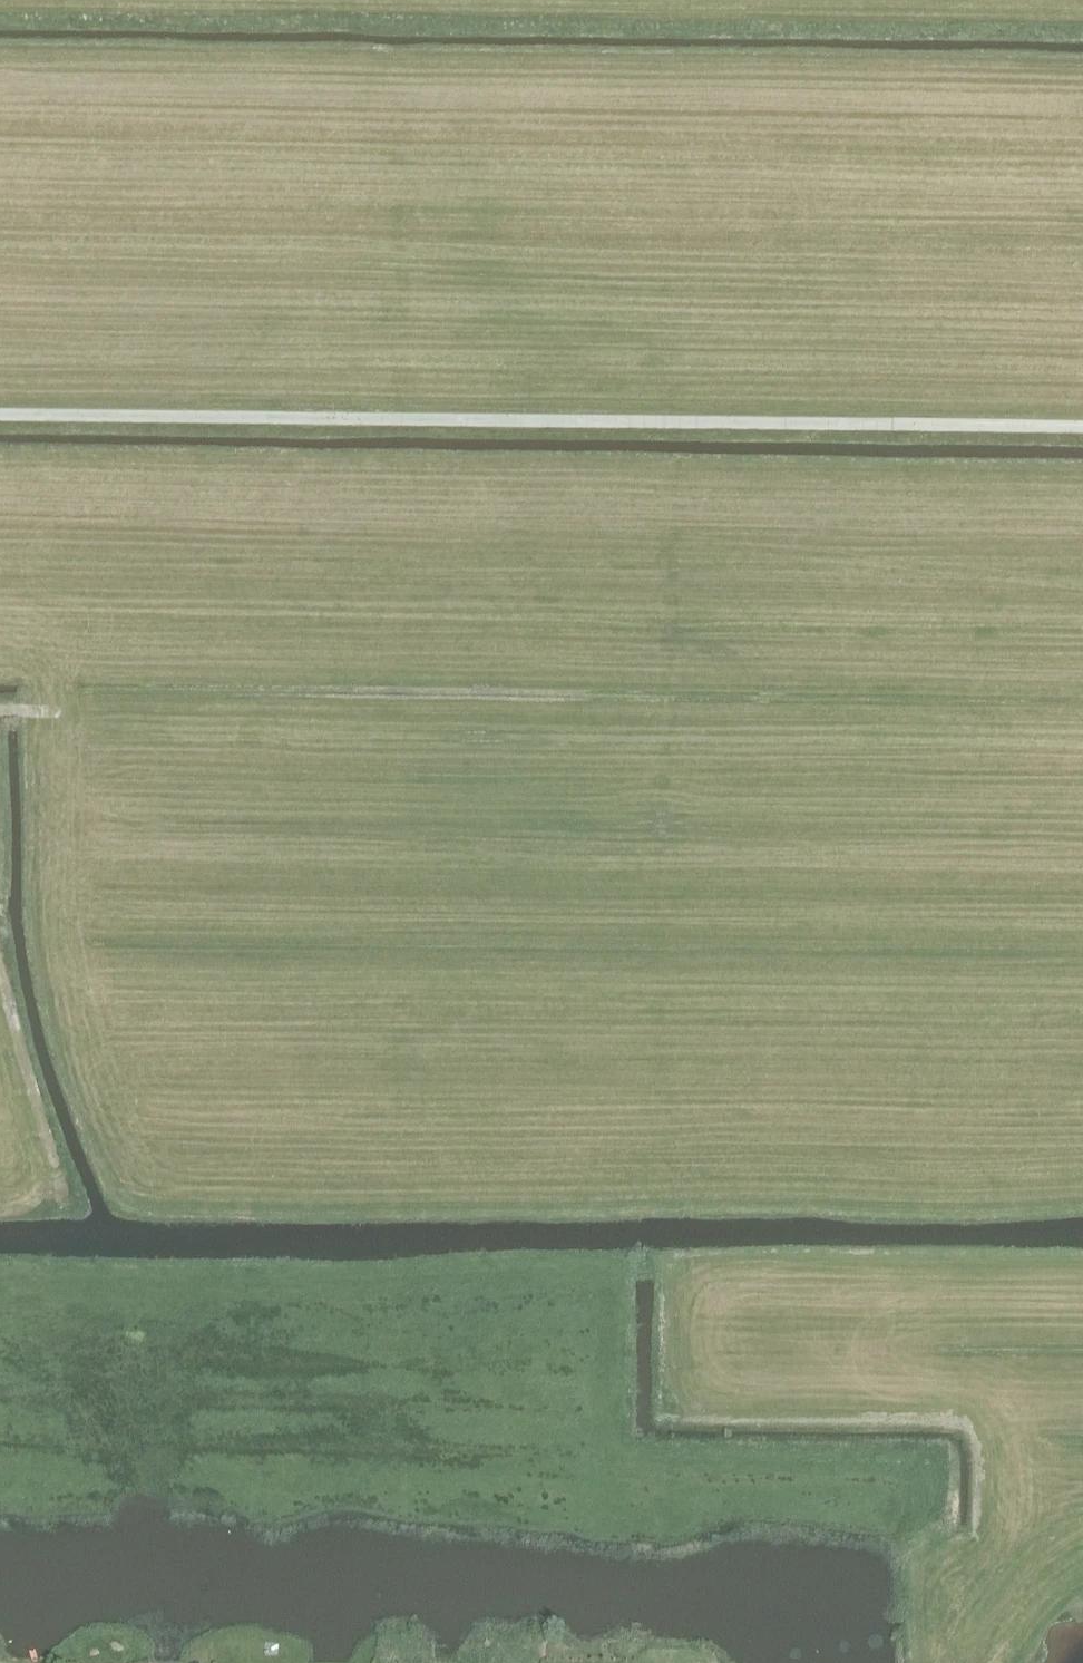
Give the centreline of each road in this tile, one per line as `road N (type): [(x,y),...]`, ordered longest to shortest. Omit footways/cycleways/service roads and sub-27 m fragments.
road 1 (track): [(0,413),(1082,425)]
road 2 (track): [(69,1205),(0,964)]

